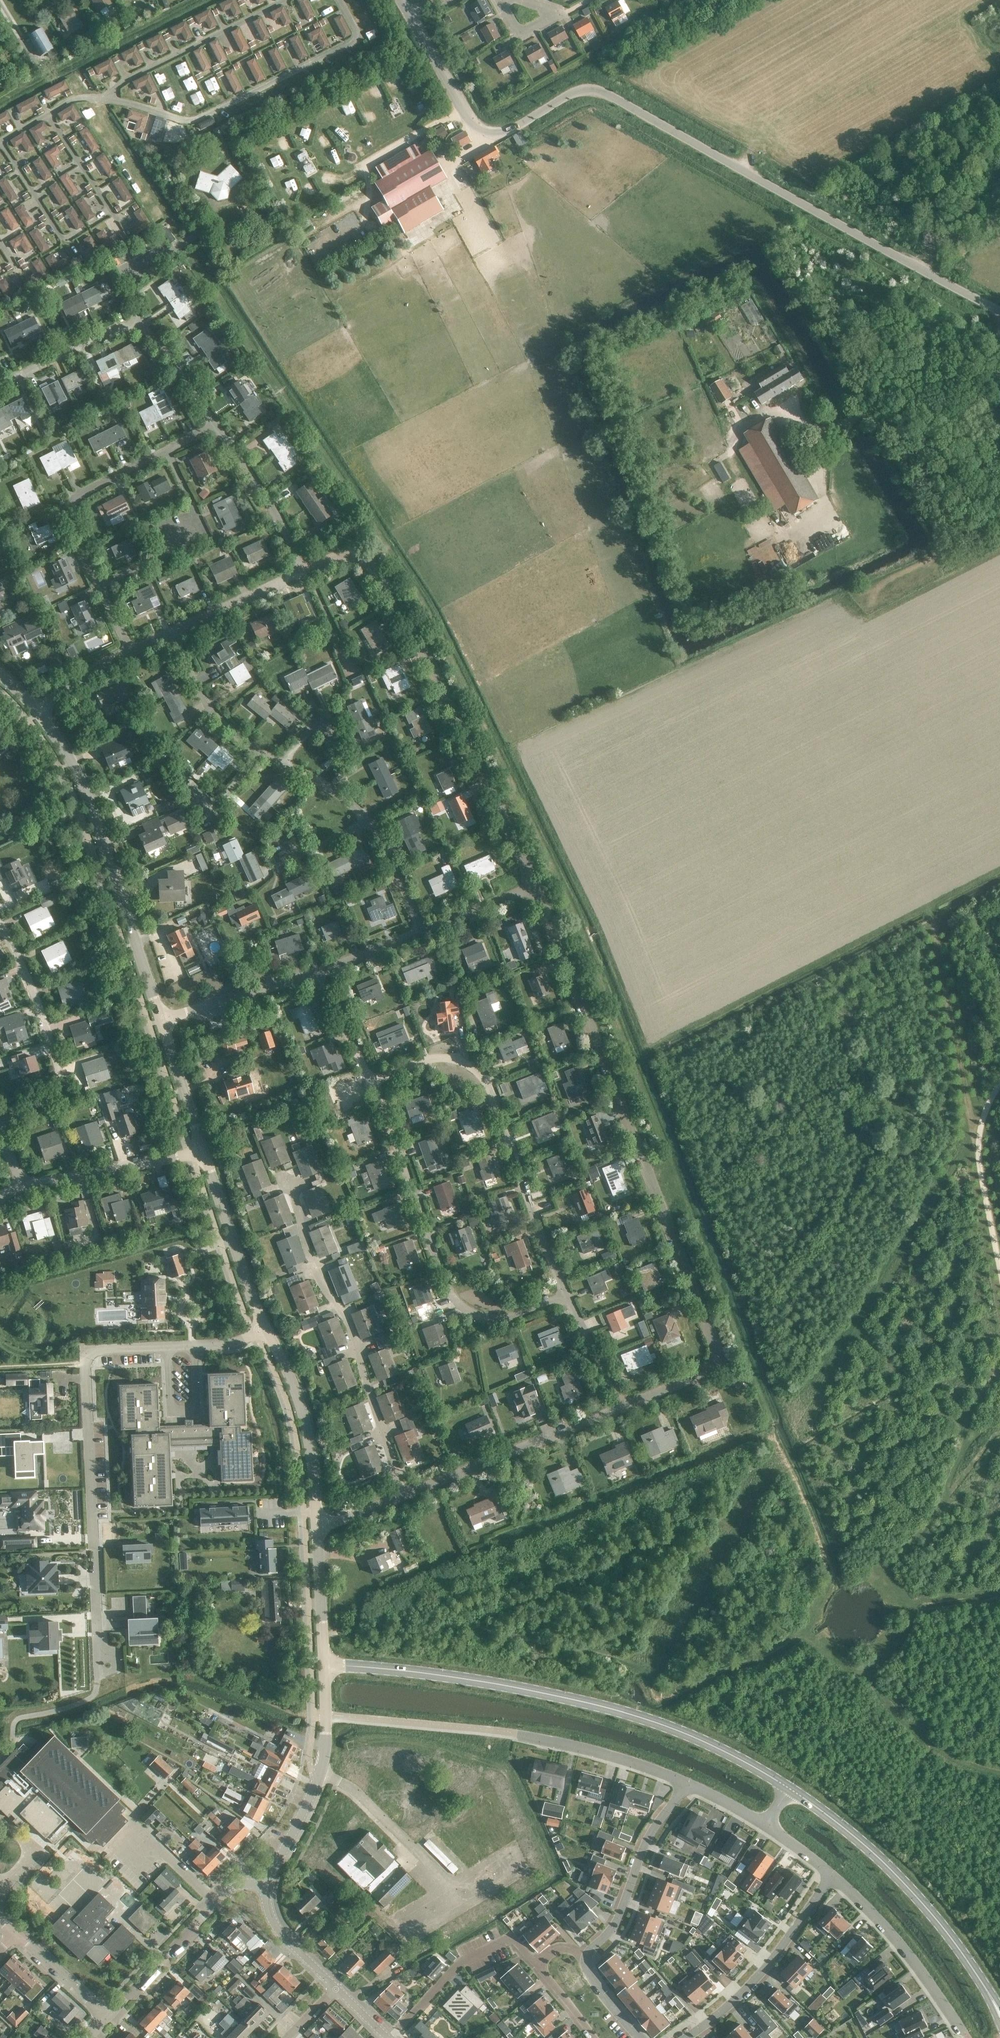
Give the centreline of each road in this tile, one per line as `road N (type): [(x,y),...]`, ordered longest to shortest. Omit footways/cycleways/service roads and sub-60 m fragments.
road 1 (tertiary): [(999,314),(603,93),(575,91),(507,129),(478,128),(406,13)]
road 2 (residential): [(535,885),(723,1365),(623,1407)]
road 3 (residential): [(265,1327),(228,1344),(102,1349),(87,1359),(98,1662)]
road 4 (residential): [(325,1665),(460,1678),(611,1708),(675,1727),(791,1789)]
road 5 (track): [(758,233),(868,410),(938,544),(936,556),(872,601)]
road 6 (residential): [(306,571),(348,557),(373,568),(431,662),(535,885)]
road 7 (residential): [(565,1297),(481,1076),(439,1058),(371,1082)]
road 8 (residential): [(565,1297),(494,1319),(456,1301),(371,1082)]
road 9 (residential): [(402,1496),(350,1325),(311,1261),(291,1178)]
road 10 (tertiary): [(162,1020),(87,797),(38,710)]
road 11 (residential): [(791,1789),(883,1861),(940,1924),(989,1995)]
road 12 (residential): [(216,426),(154,335),(135,327),(107,332),(0,385)]
road 13 (residential): [(0,1121),(60,1084),(31,986),(0,925)]
road 14 (residential): [(623,1407),(402,1496)]
road 15 (tertiary): [(264,1885),(320,1772),(325,1665)]
road 16 (residential): [(832,1876),(750,1984),(685,2037)]
road 17 (unclassified): [(105,2017),(233,1887),(264,1885)]
road 18 (residential): [(99,586),(207,534),(167,450)]
road 19 (residential): [(832,1876),(902,1946),(968,2037)]
road 20 (tertiary): [(318,1524),(302,1409),(265,1327)]
road 21 (residential): [(689,1783),(645,1844),(615,1923),(586,1955)]
road 22 (residential): [(99,586),(70,506),(167,450)]
road 23 (track): [(999,1087),(981,1123),(978,1164),(999,1277)]
road 24 (tertiary): [(265,1327),(201,1153)]
road 25 (residential): [(515,1733),(606,1752),(689,1783)]
road 26 (residential): [(24,1185),(201,1153)]
road 27 (residential): [(406,2021),(457,1964),(507,1939),(536,1967)]
road 28 (residential): [(306,571),(216,426)]
road 29 (track): [(999,120),(978,144),(950,157),(936,259)]
road 30 (residential): [(162,1020),(314,973)]
road 31 (residential): [(261,754),(214,715),(172,633)]
road 32 (residential): [(172,633),(306,571)]
road 33 (tertiary): [(325,1665),(318,1524)]
road 34 (tertiary): [(201,1153),(162,1020)]
road 35 (tertiary): [(335,1988),(280,1933),(264,1885)]
road 36 (residential): [(623,1407),(565,1297)]
road 37 (unclassified): [(105,2017),(15,1933)]
road 38 (residential): [(371,1082),(314,973)]
road 39 (residential): [(421,931),(535,885)]
road 40 (residential): [(421,931),(369,822)]

